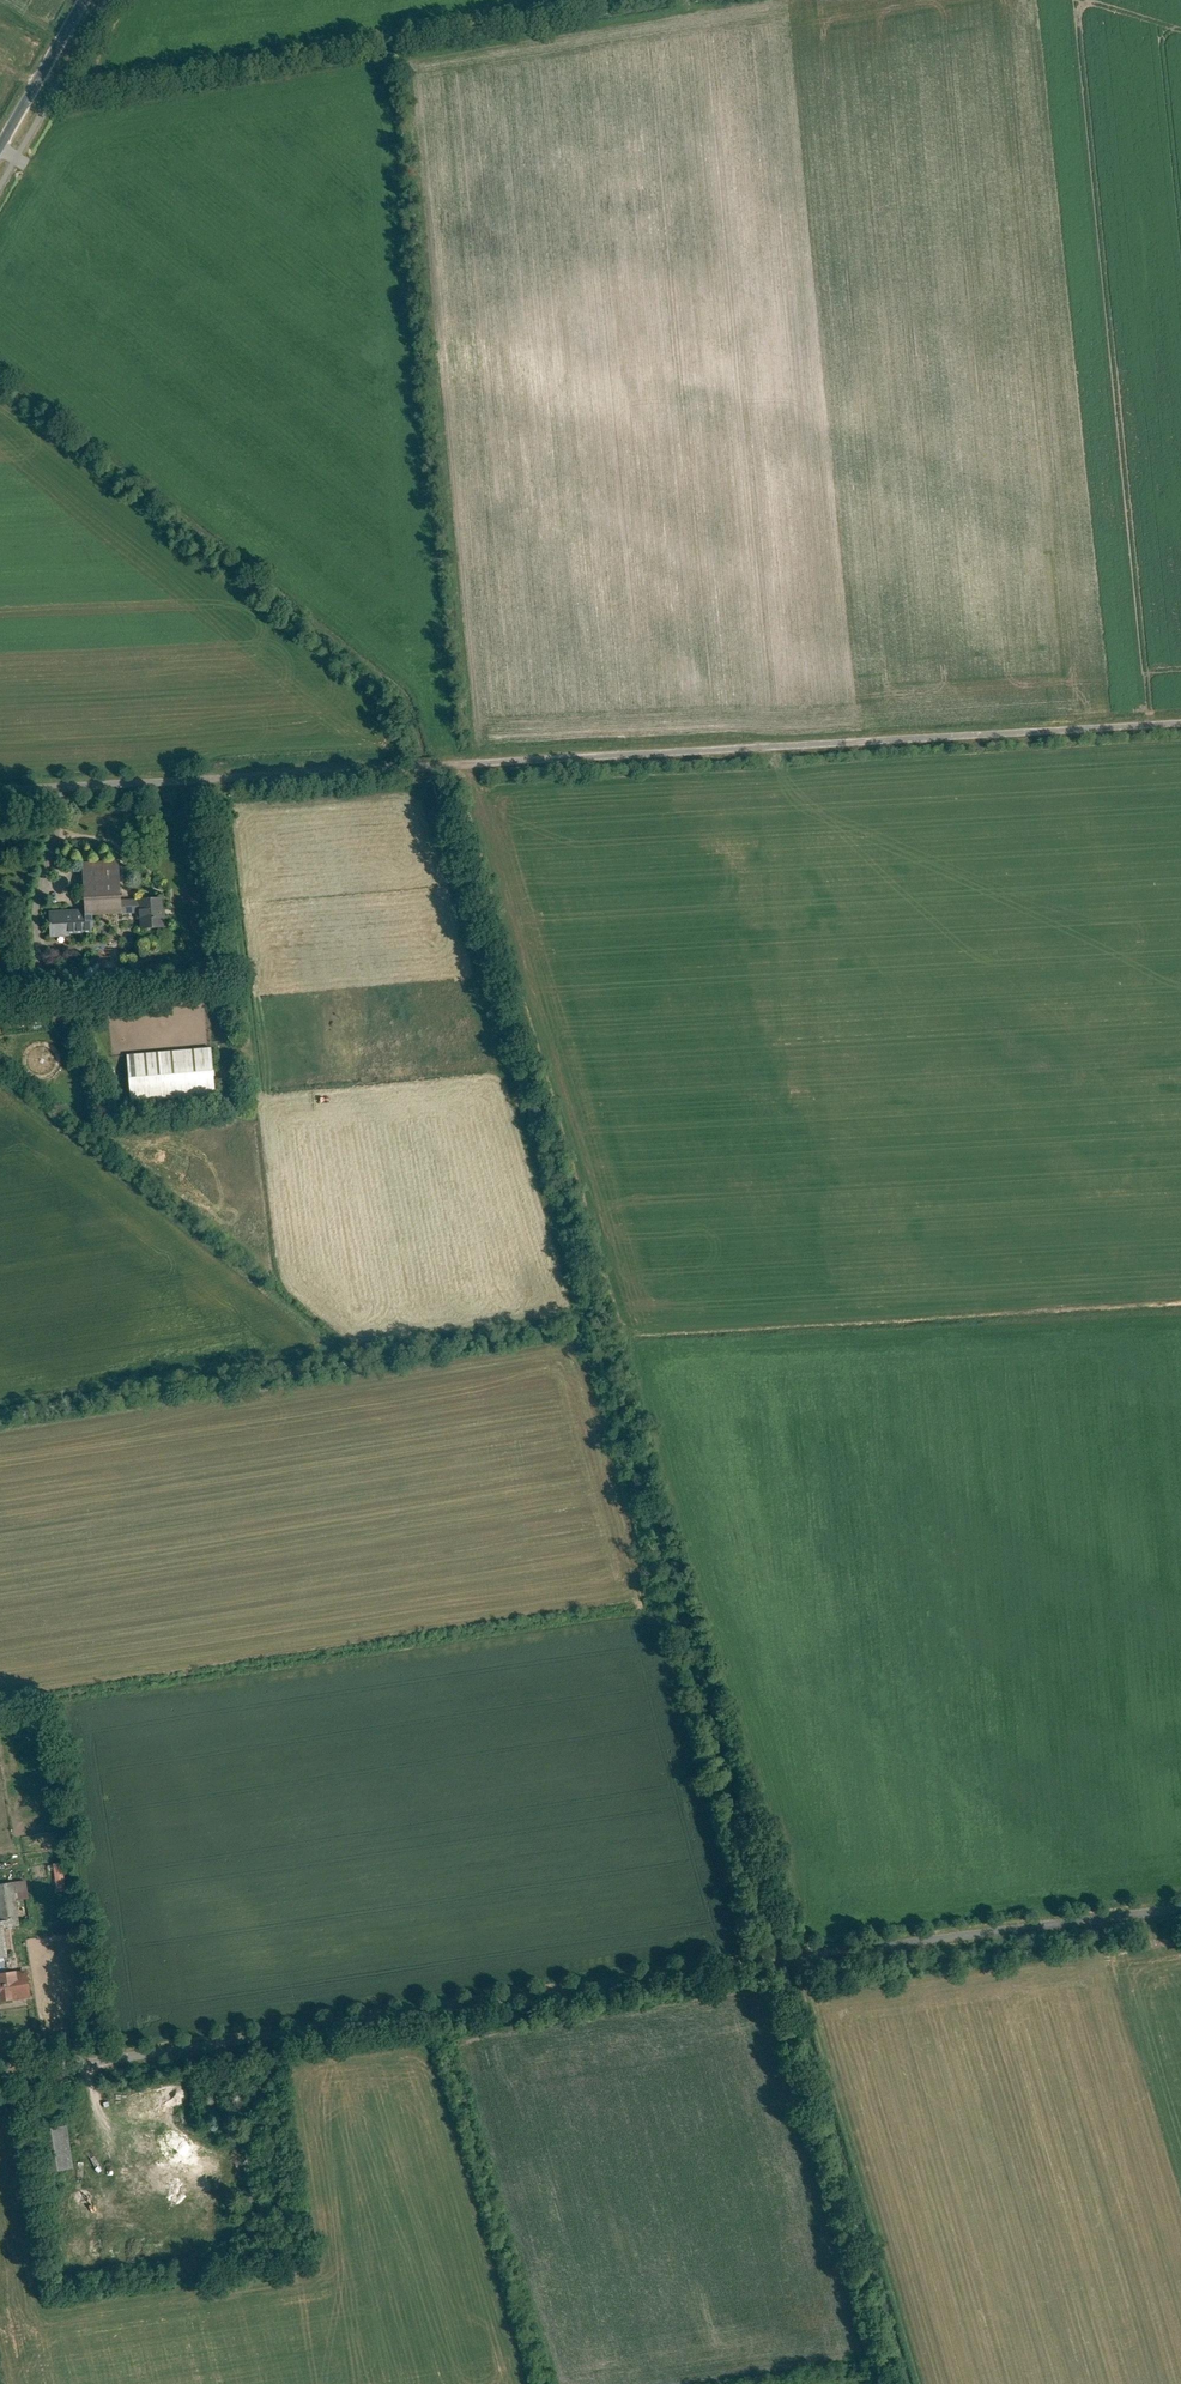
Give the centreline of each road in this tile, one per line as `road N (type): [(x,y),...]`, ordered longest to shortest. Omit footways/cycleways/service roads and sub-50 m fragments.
road 1 (unclassified): [(1180,1905),(789,1954),(0,2080)]
road 2 (track): [(1180,722),(452,764)]
road 3 (unclassified): [(452,764),(0,790)]
road 4 (tertiary): [(95,0),(0,172)]

